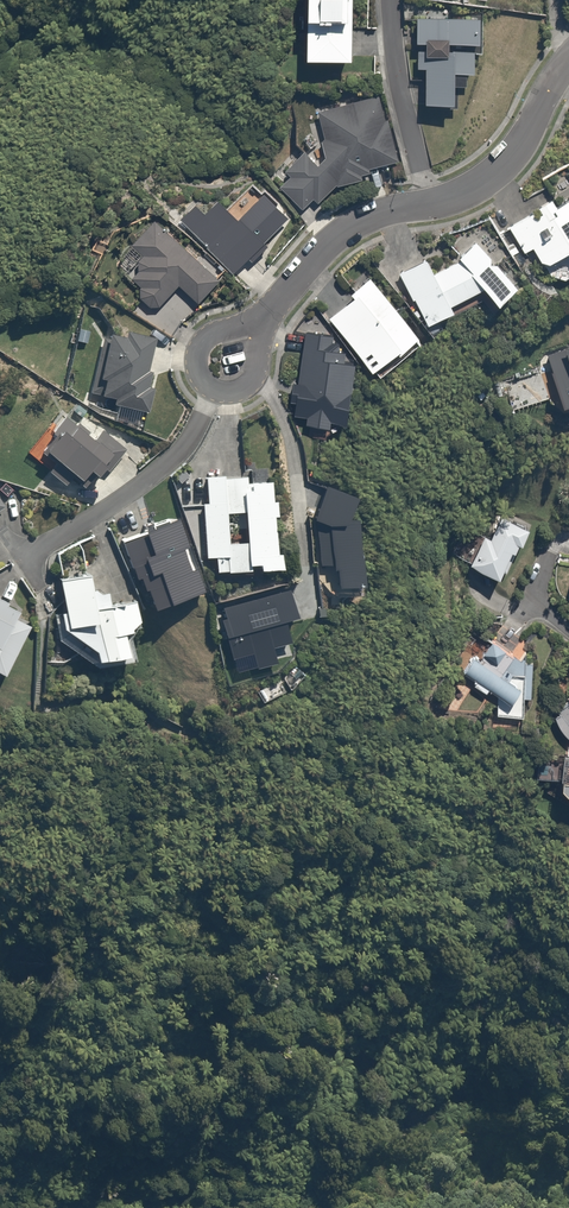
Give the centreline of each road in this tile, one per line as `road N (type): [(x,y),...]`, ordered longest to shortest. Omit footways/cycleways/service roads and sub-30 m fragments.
road 1 (residential): [(26,555),(152,474),(212,392)]
road 2 (residential): [(427,202),(388,0)]
road 3 (residential): [(568,63),(490,176),(427,202)]
road 4 (residential): [(427,202),(343,231),(302,268),(283,297)]
road 5 (residential): [(212,392),(195,373),(201,342),(283,297)]
road 6 (residential): [(283,297),(250,377),(239,388),(212,392)]

